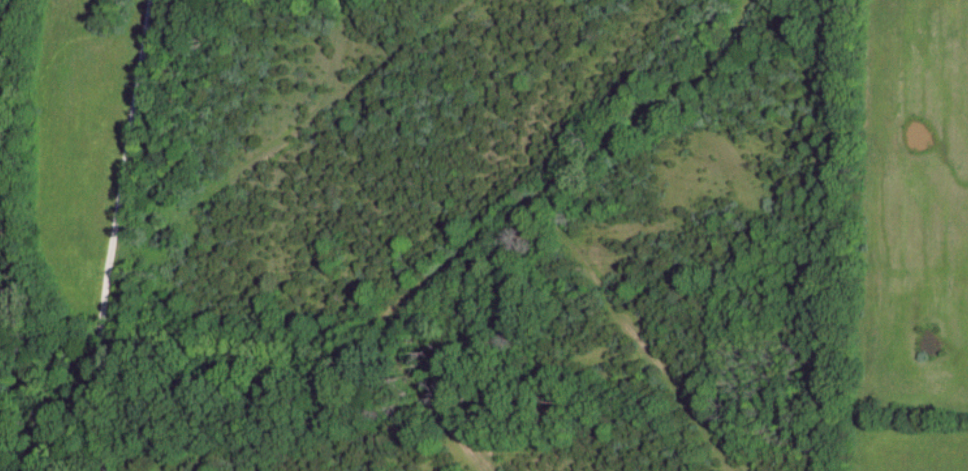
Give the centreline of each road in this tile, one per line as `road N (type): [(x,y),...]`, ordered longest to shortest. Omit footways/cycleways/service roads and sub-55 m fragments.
road 1 (residential): [(103,470),(93,411),(96,326),(146,0)]
road 2 (residential): [(527,199),(369,325),(485,470)]
road 3 (residential): [(726,470),(680,396),(527,199)]

